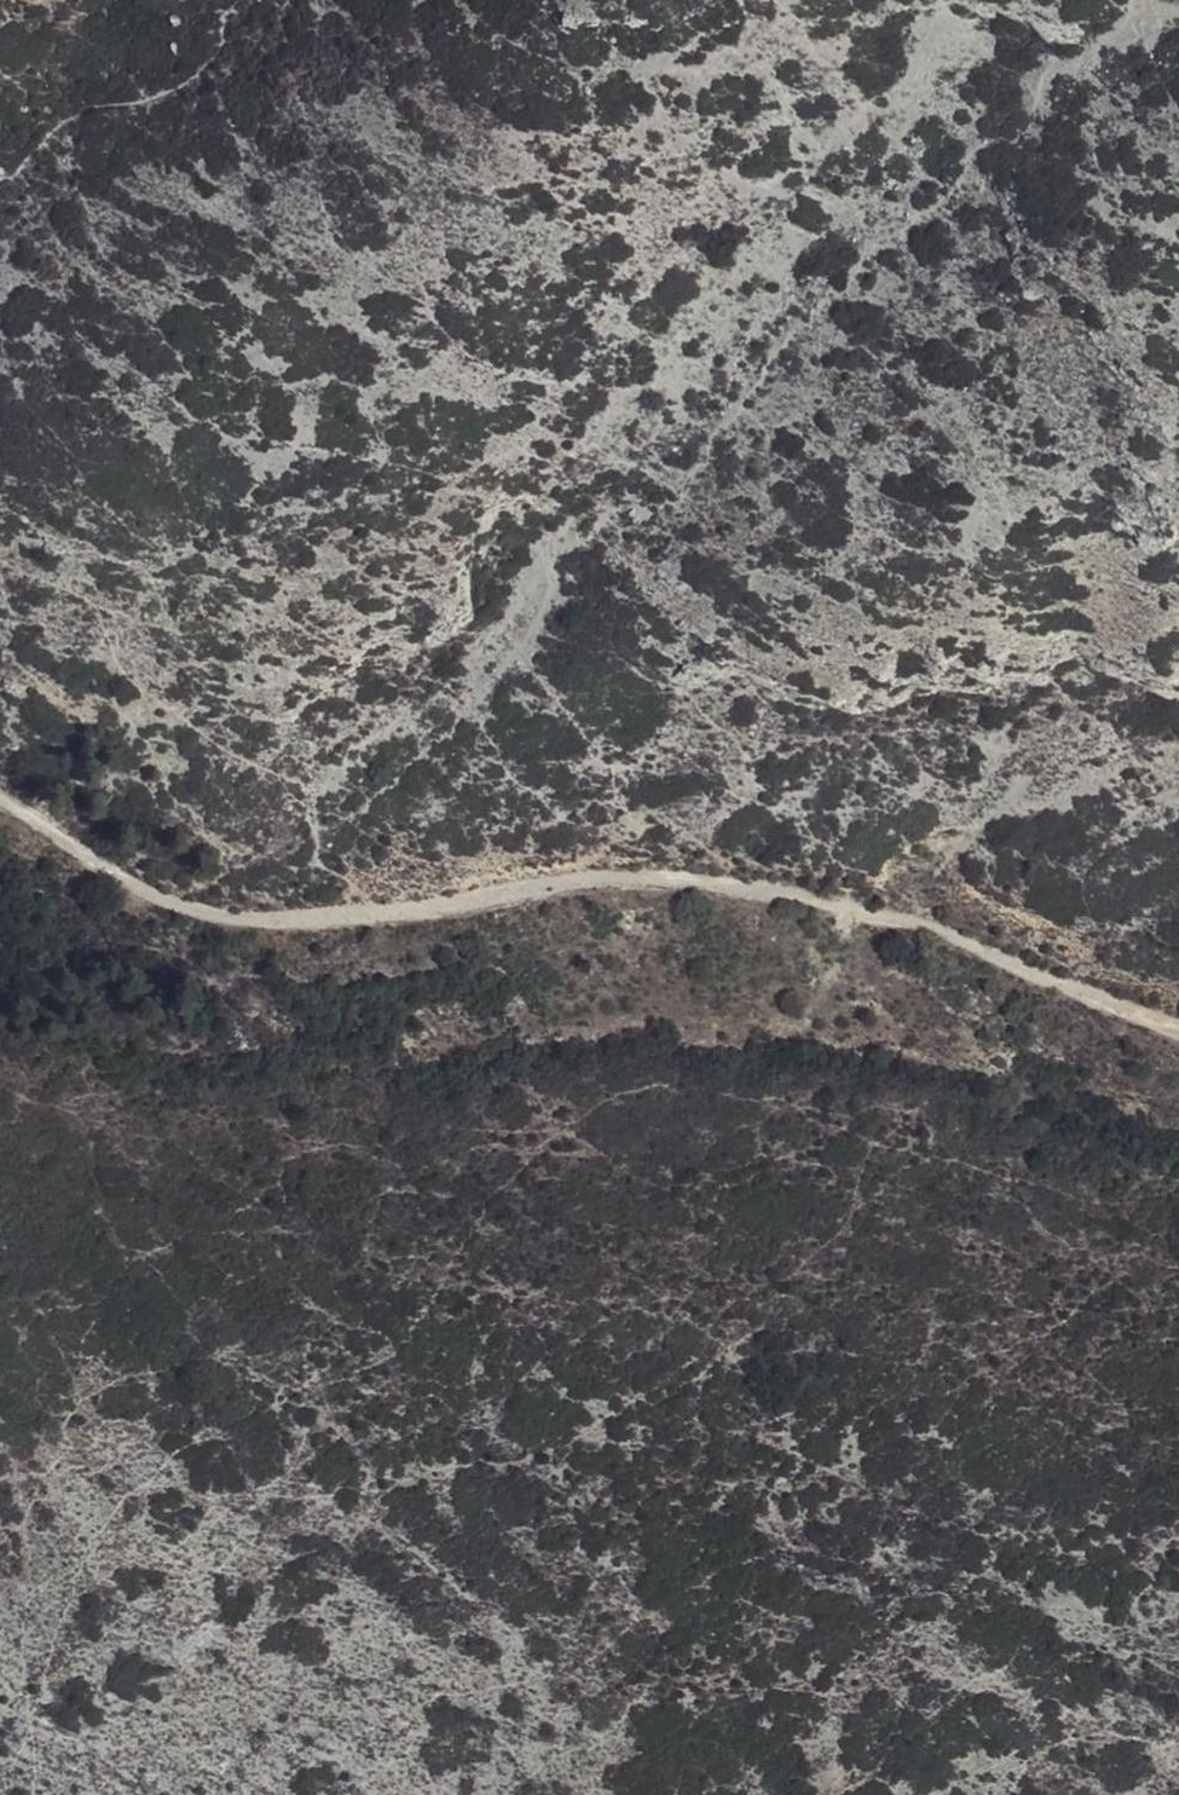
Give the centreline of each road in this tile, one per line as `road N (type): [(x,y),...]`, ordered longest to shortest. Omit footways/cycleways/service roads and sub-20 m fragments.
road 1 (track): [(0,804),(179,912),(312,924),(505,893),(664,882),(912,924),(1178,1030)]

